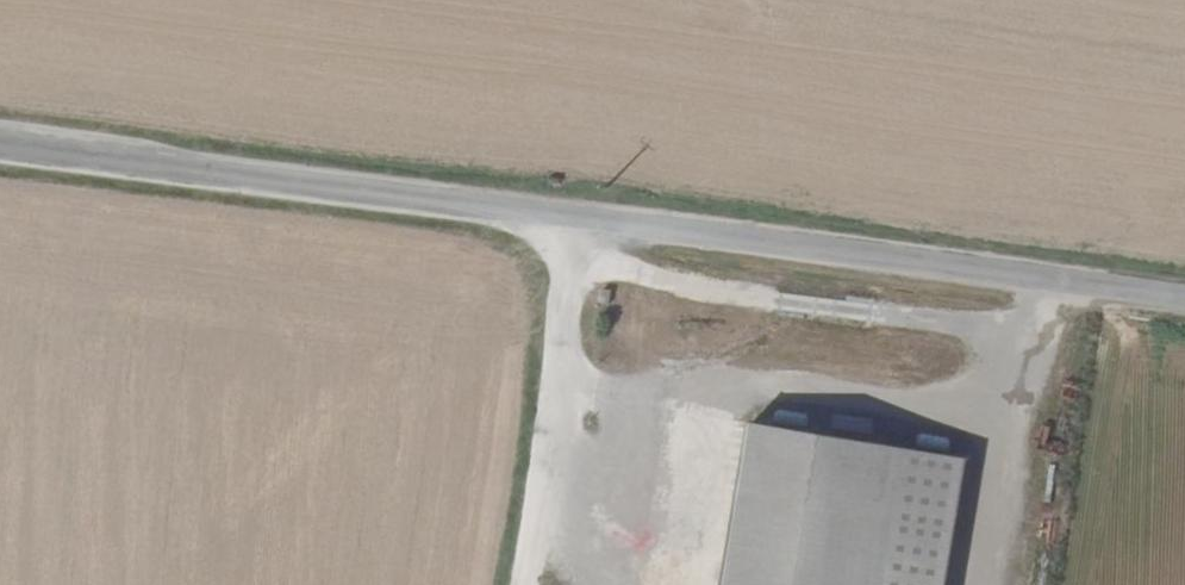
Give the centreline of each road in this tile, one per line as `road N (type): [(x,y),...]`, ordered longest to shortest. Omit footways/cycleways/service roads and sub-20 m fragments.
road 1 (unclassified): [(0,142),(1184,295)]
road 2 (track): [(530,208),(624,272),(939,324),(1031,323),(1087,282)]
road 3 (track): [(573,213),(512,584)]

